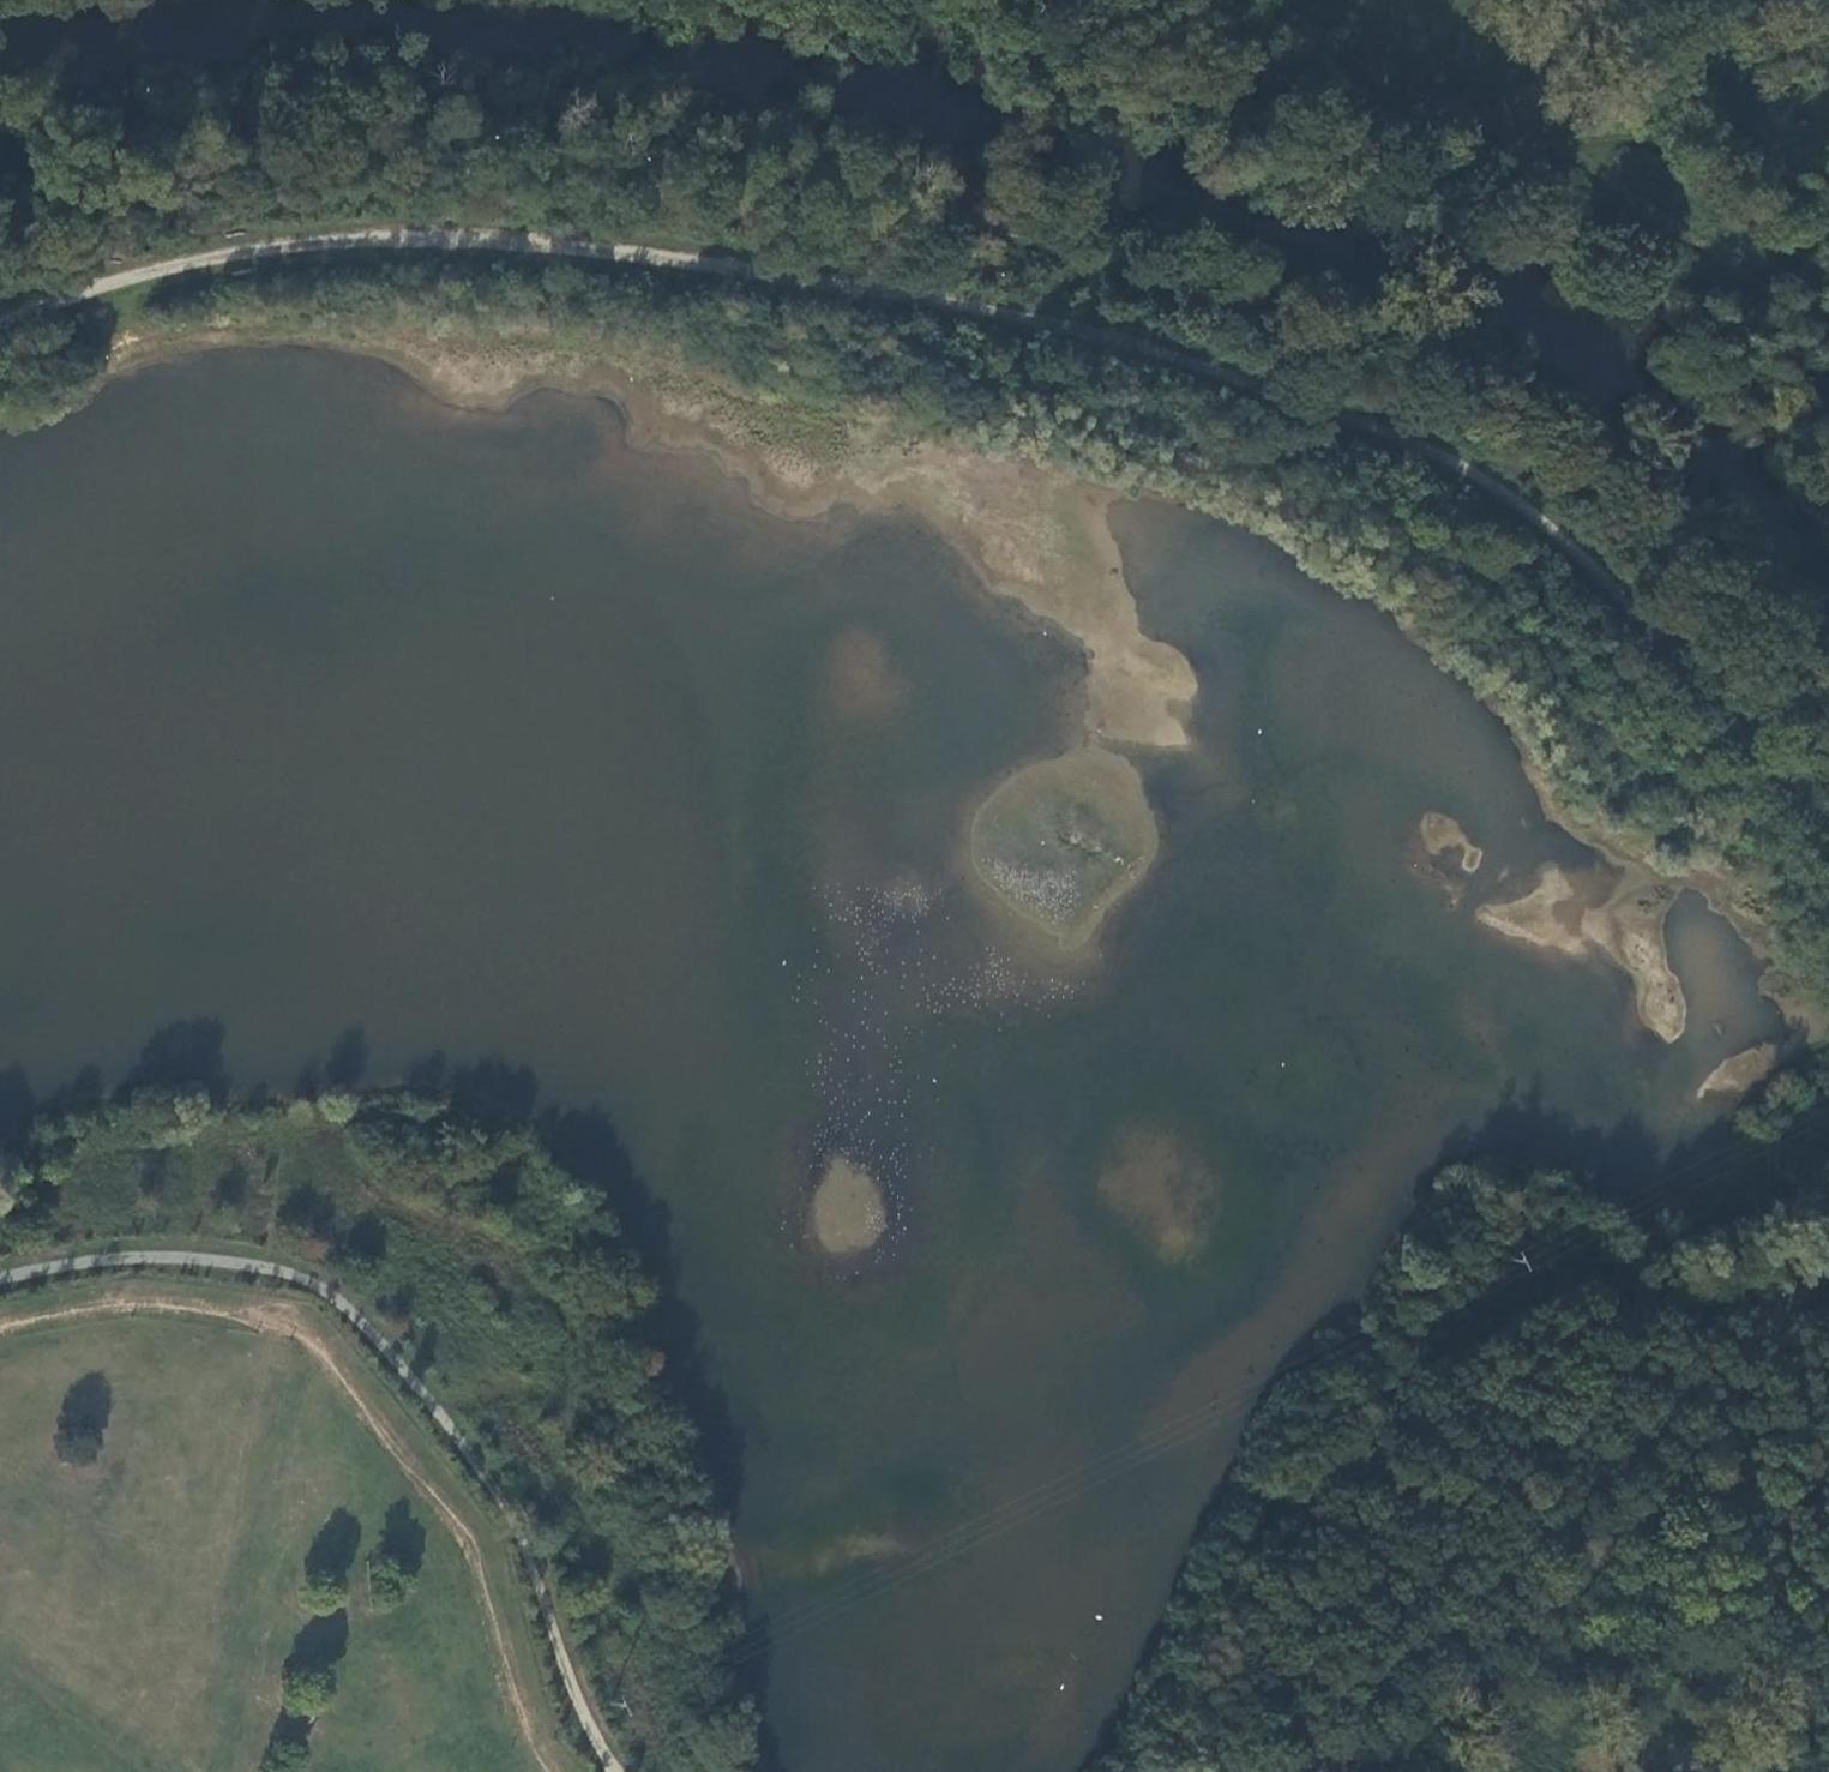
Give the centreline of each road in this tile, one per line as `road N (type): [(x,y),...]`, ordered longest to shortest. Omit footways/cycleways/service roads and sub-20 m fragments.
road 1 (track): [(0,324),(137,275),(408,237),(497,240),(1098,311),(1460,458),(1596,569),(1828,832)]

